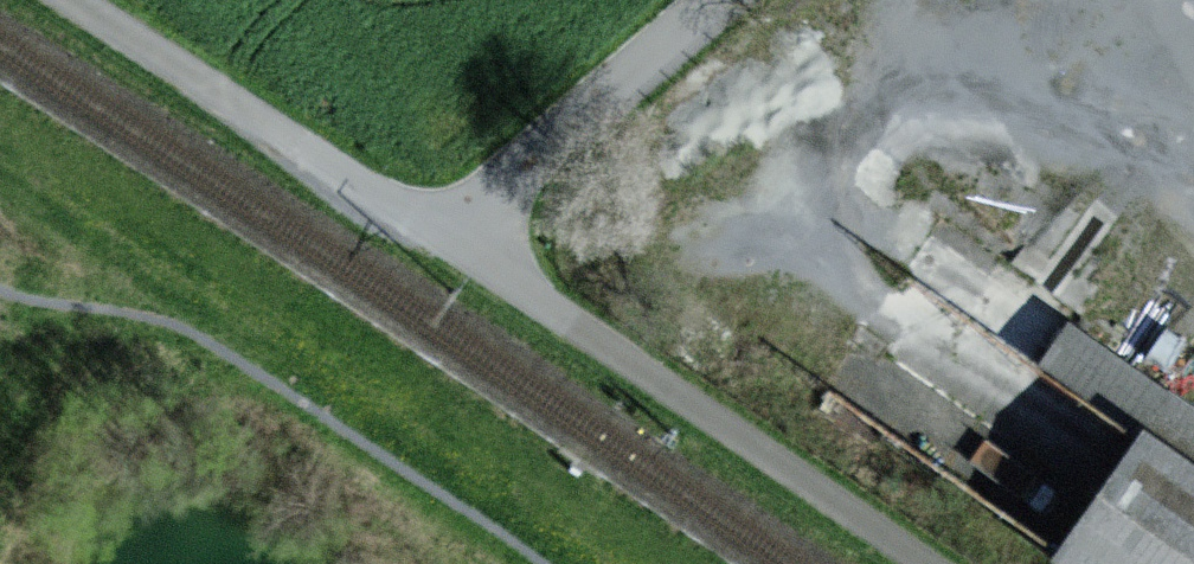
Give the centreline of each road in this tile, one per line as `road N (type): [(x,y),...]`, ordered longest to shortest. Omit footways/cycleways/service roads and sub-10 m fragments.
road 1 (unclassified): [(924,563),(460,248)]
road 2 (unclassified): [(460,248),(66,0)]
road 3 (residential): [(460,248),(570,127),(719,0)]

